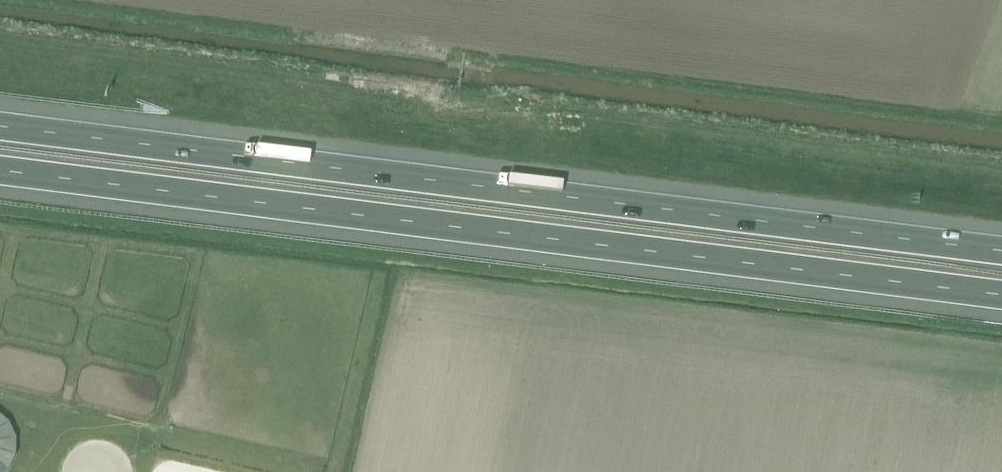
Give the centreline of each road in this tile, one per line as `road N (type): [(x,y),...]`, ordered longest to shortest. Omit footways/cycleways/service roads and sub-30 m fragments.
road 1 (motorway): [(1001,250),(0,127)]
road 2 (motorway): [(0,179),(1001,301)]

